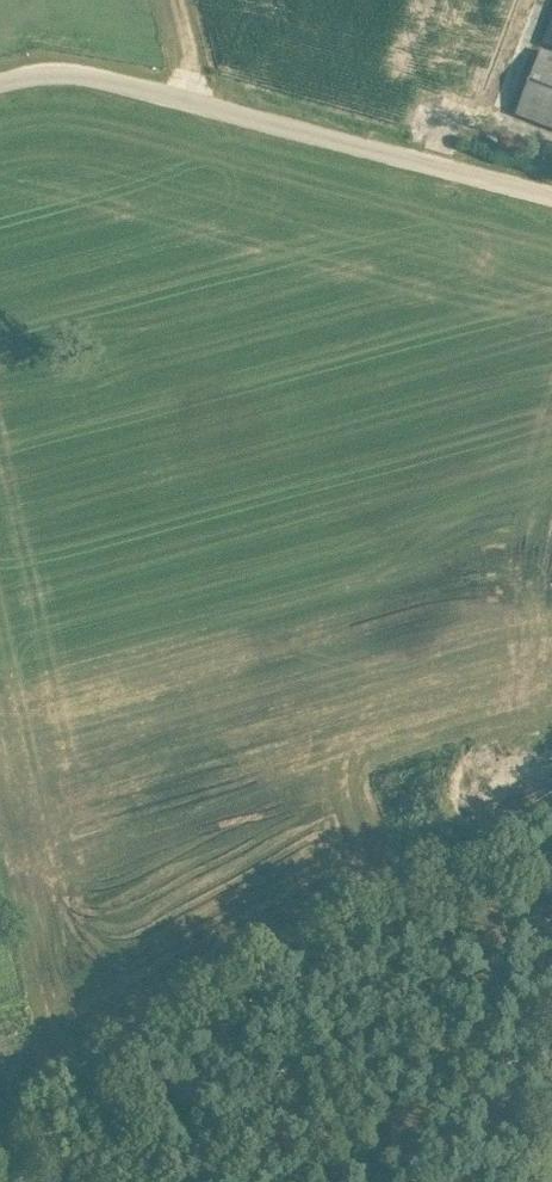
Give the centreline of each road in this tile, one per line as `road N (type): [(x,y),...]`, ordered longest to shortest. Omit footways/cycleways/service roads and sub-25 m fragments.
road 1 (unclassified): [(0,85),(32,76),(94,76),(551,196)]

